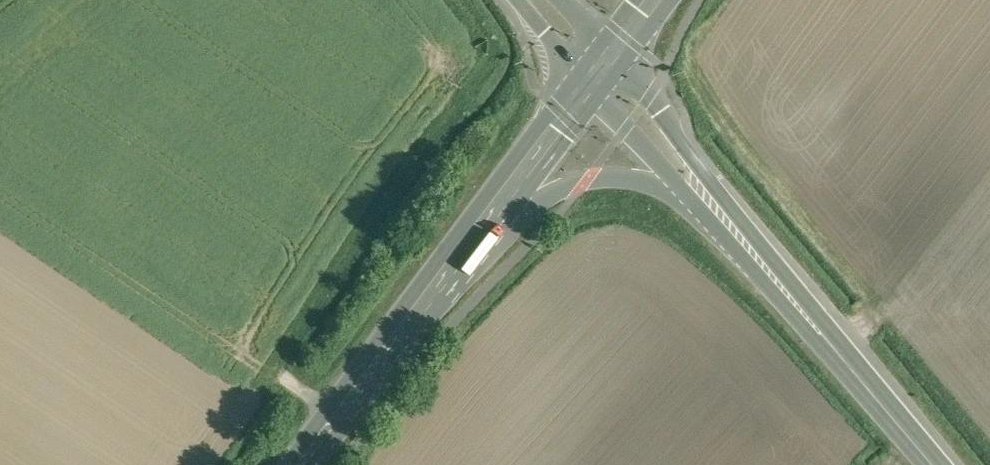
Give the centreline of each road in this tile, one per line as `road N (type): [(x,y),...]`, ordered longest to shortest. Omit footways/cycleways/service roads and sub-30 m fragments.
road 1 (secondary): [(934,464),(710,202)]
road 2 (primary): [(300,464),(484,224)]
road 3 (primary): [(484,224),(588,180),(621,177),(710,202)]
road 4 (primary): [(484,224),(602,69)]
road 5 (secondary): [(710,202),(602,69)]

